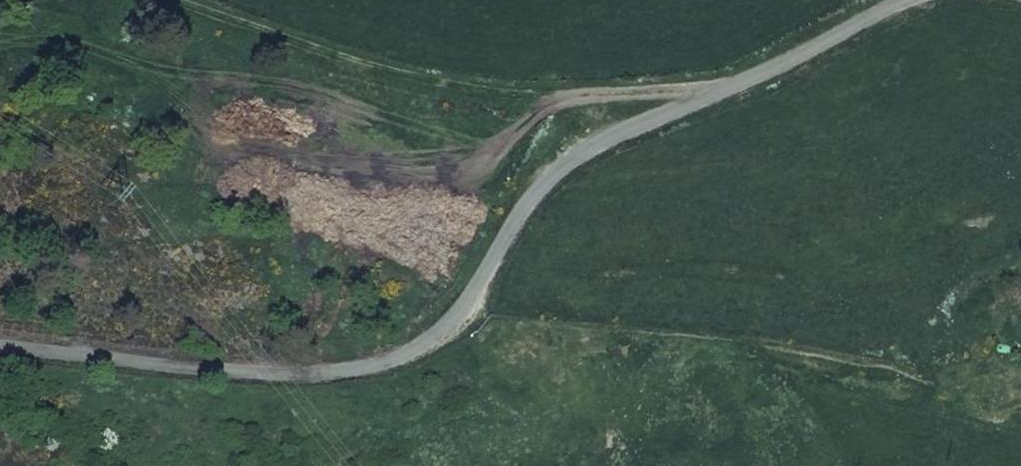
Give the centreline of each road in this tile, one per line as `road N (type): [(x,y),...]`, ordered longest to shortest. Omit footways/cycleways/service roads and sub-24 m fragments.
road 1 (unclassified): [(0,354),(67,369),(375,367),(454,322),(548,175),(898,0)]
road 2 (track): [(729,91),(470,82),(172,0)]

